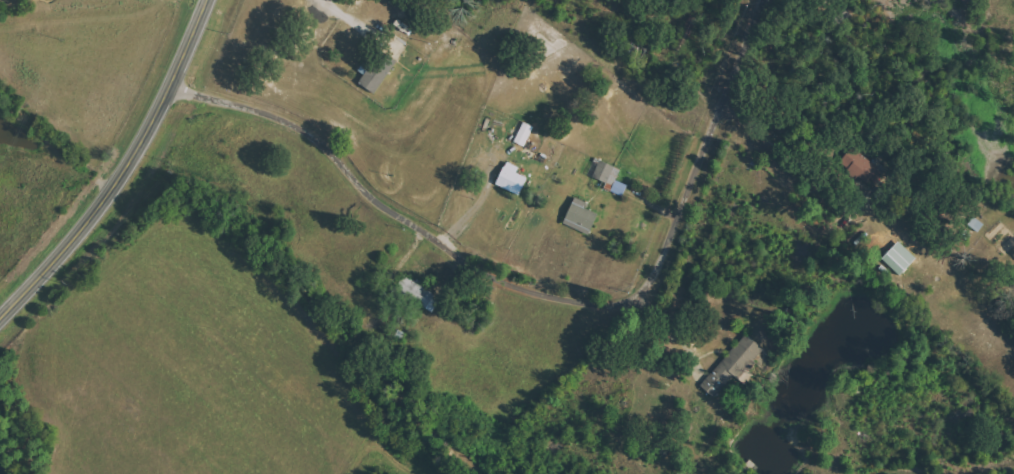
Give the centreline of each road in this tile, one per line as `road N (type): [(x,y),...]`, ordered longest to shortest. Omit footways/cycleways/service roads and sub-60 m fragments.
road 1 (residential): [(184,80),(313,123),(397,193),(507,265),(660,304),(707,191),(731,59),(753,0)]
road 2 (secondary): [(211,0),(184,80),(114,198),(0,315)]

